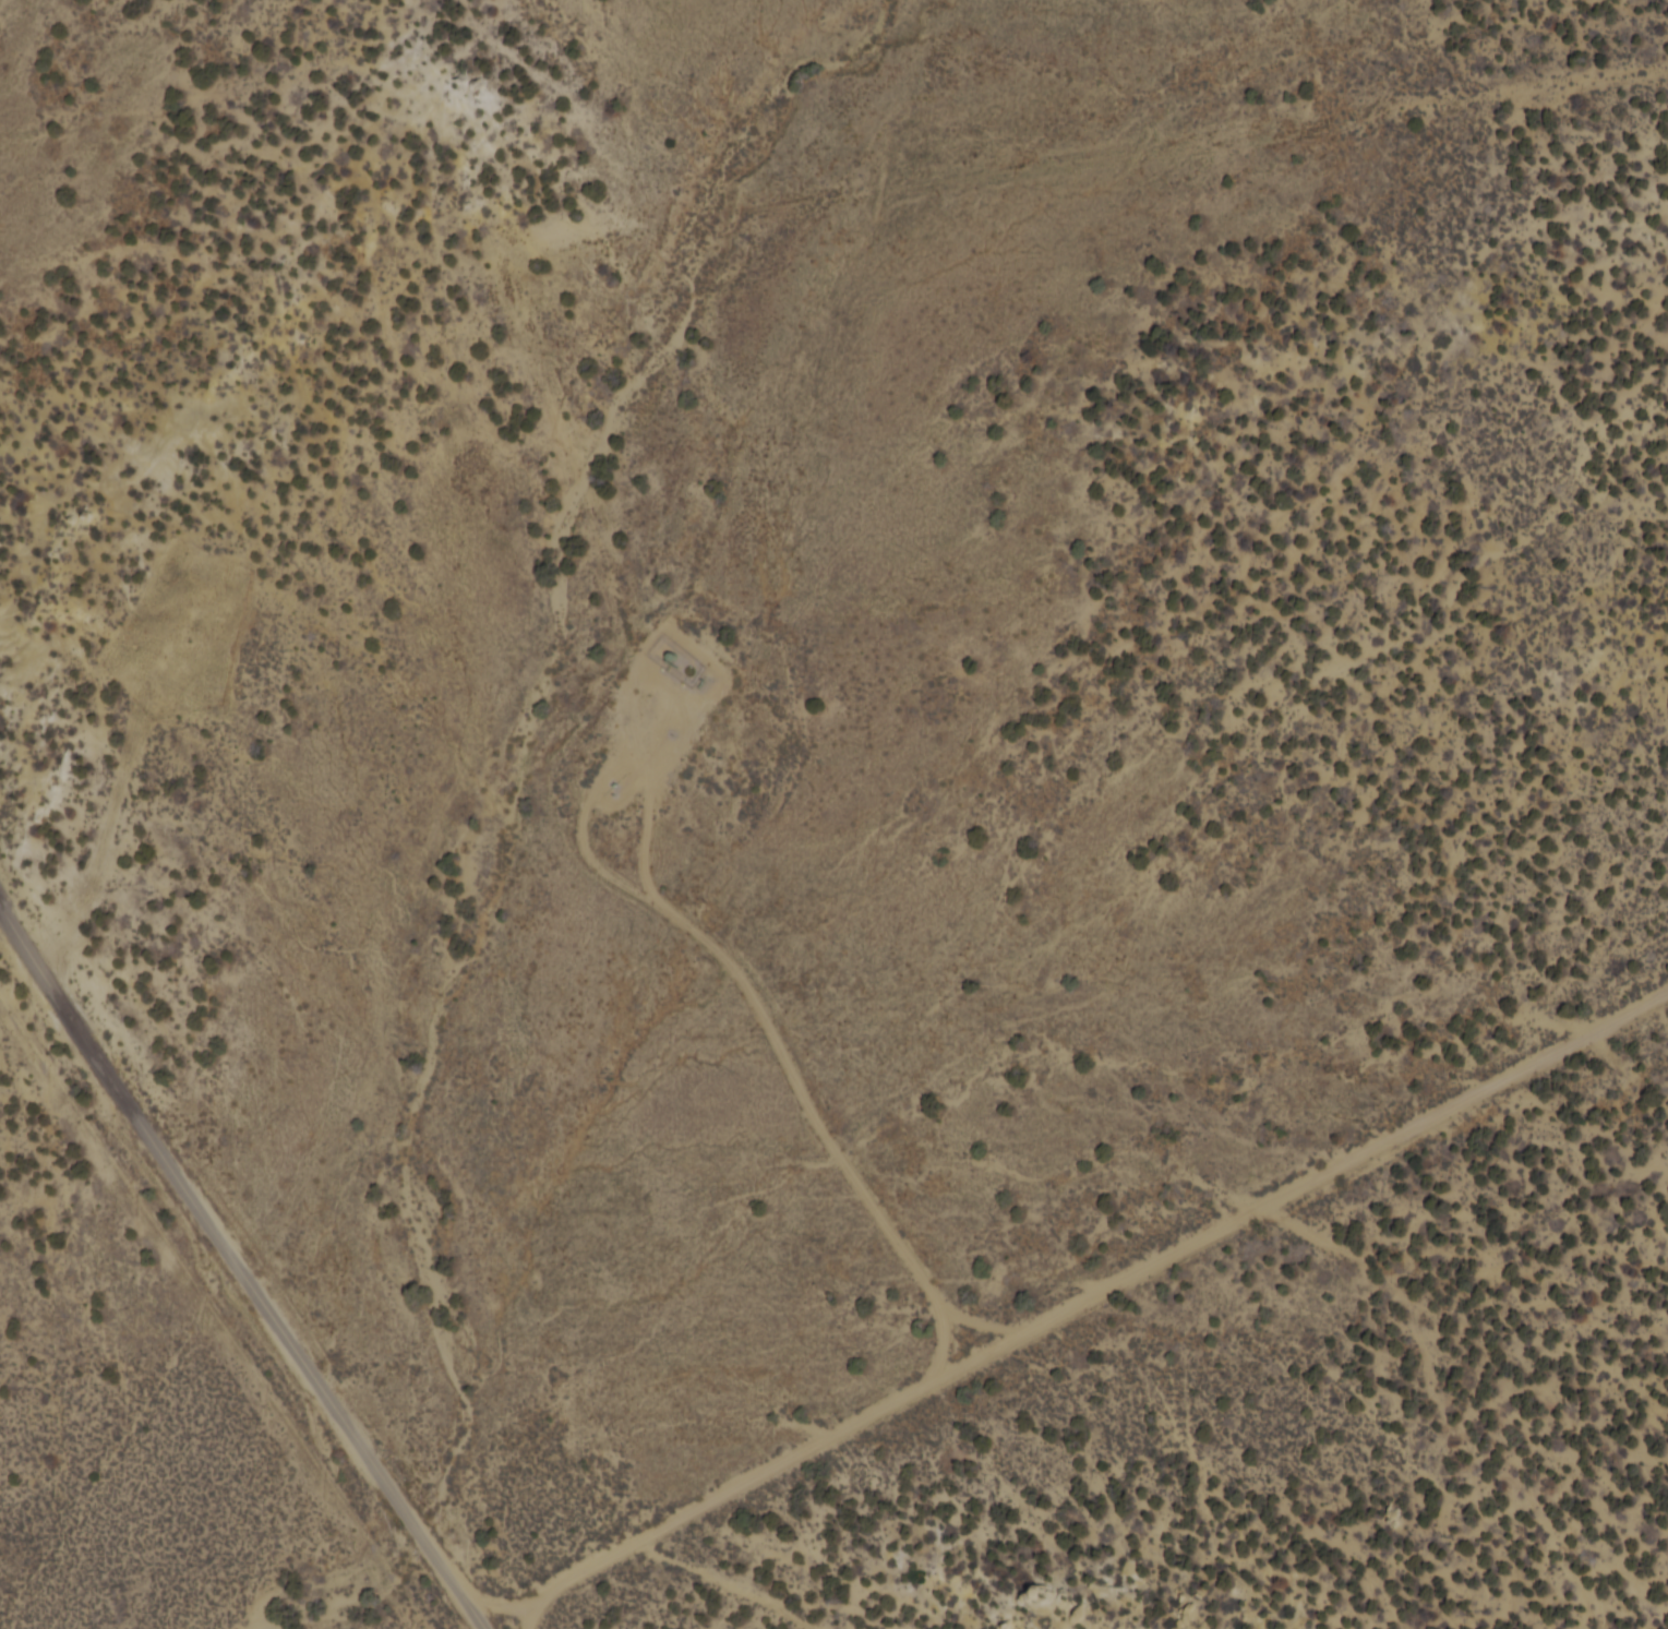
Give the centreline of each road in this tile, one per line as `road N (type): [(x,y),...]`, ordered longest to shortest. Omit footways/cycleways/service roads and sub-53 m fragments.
road 1 (tertiary): [(0,891),(159,1141),(494,1628)]

